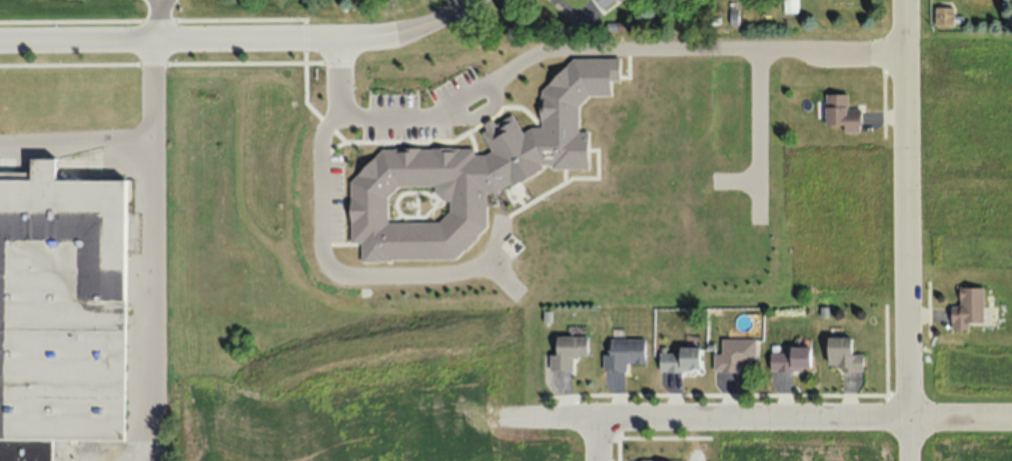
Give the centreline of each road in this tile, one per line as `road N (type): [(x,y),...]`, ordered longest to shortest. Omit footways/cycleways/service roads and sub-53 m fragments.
road 1 (residential): [(341,37),(339,102),(369,114),(436,114),(546,50),(906,50)]
road 2 (residential): [(1011,415),(505,417)]
road 3 (residential): [(909,460),(905,0)]
road 4 (residential): [(155,39),(318,37)]
road 5 (residential): [(318,37),(394,33),(474,0)]
road 6 (residential): [(0,40),(155,39)]

